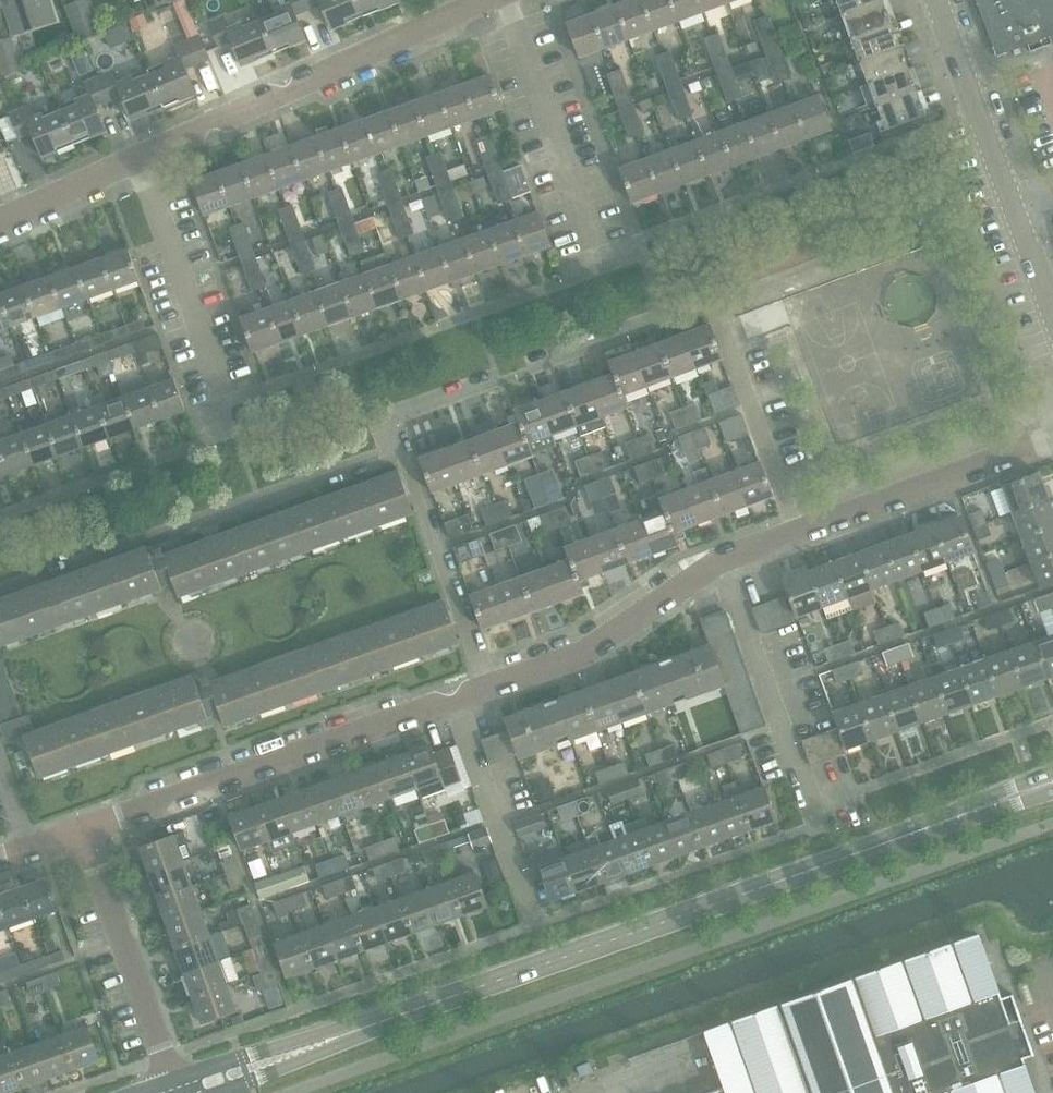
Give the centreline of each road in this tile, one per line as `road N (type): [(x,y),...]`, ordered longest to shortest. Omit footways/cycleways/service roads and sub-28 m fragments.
road 1 (residential): [(1052,435),(791,530),(721,563),(576,656),(80,831)]
road 2 (tertiary): [(991,815),(865,851),(377,1023)]
road 3 (residential): [(0,222),(483,0)]
road 4 (residential): [(171,1081),(80,831)]
road 5 (tertiary): [(1014,209),(936,0)]
road 6 (tertiary): [(377,1023),(171,1081)]
road 7 (tertiary): [(216,1092),(377,1023)]

